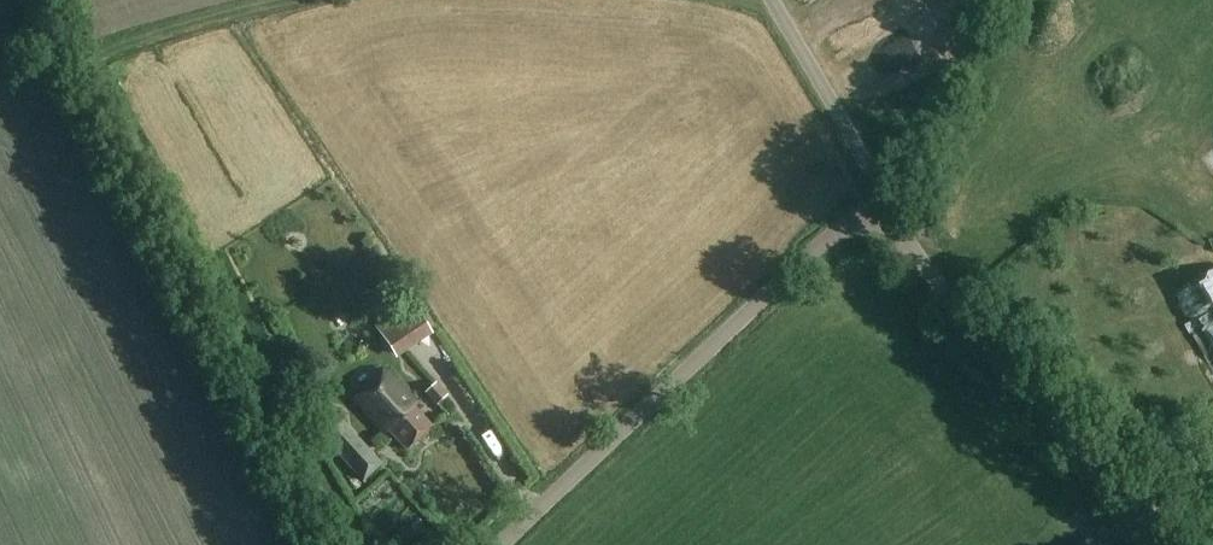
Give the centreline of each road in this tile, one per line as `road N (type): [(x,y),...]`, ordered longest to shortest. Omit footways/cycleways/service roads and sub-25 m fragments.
road 1 (unclassified): [(500,544),(882,191)]
road 2 (unclassified): [(882,191),(926,266),(976,328),(1170,544)]
road 3 (unclassified): [(882,191),(773,0)]
road 4 (track): [(96,55),(303,0)]

